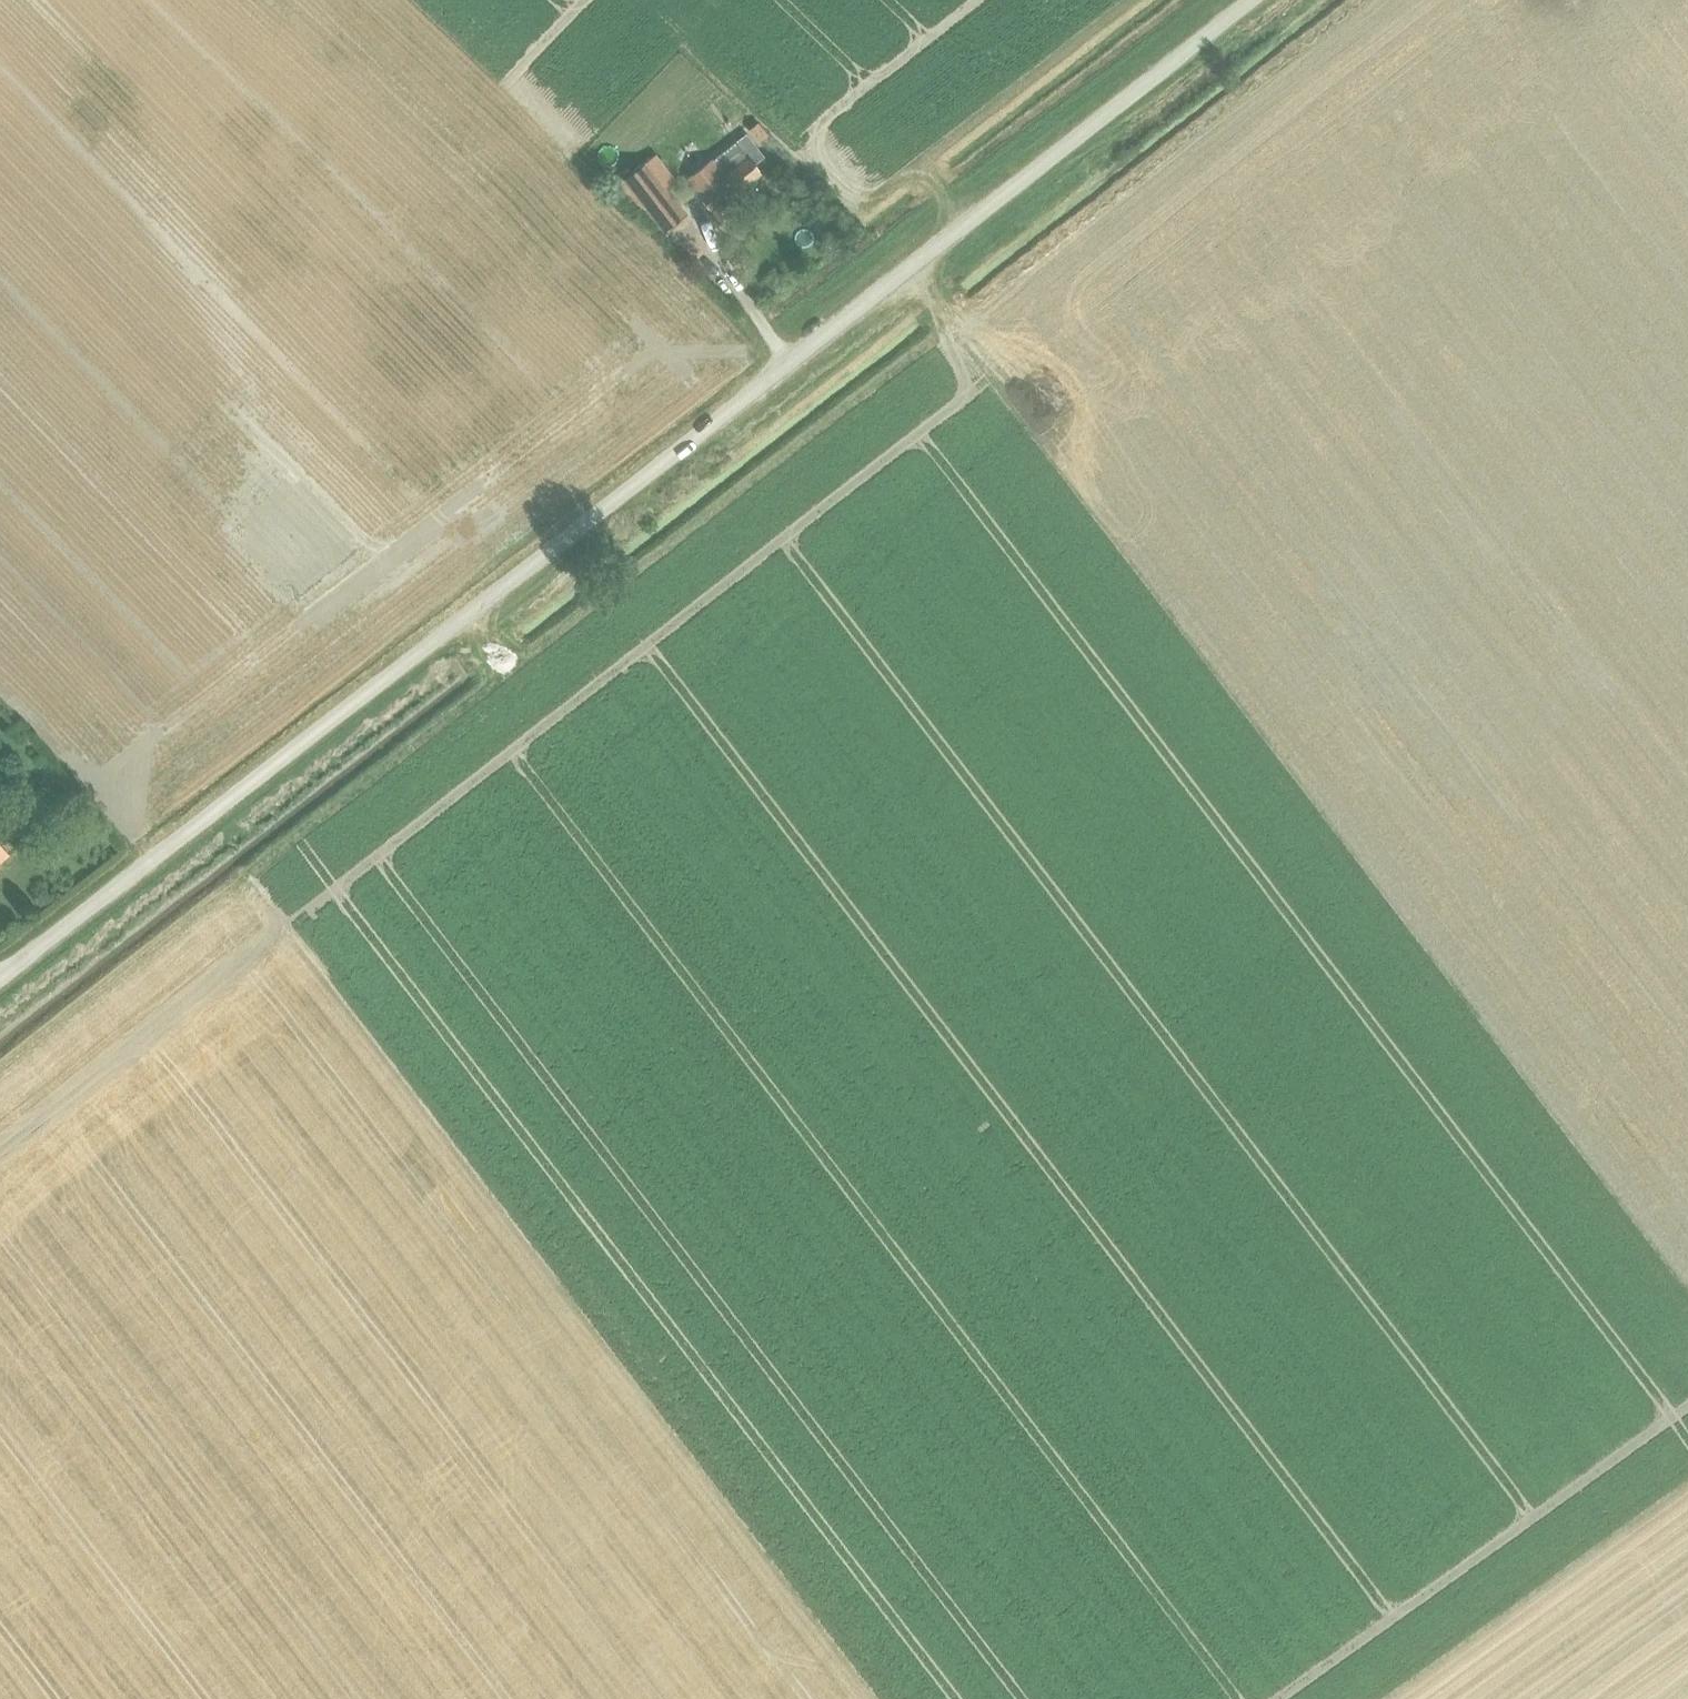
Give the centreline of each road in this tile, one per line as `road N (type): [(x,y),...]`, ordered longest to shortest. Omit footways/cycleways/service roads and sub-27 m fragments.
road 1 (unclassified): [(0,982),(1251,0)]

